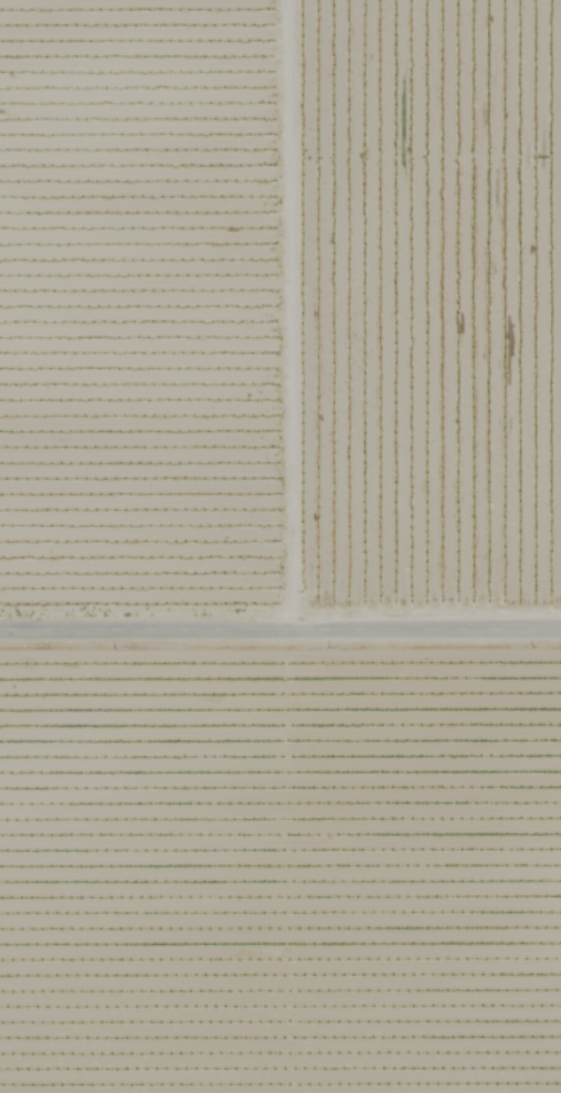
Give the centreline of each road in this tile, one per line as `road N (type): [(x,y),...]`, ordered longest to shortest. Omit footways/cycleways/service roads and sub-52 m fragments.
road 1 (tertiary): [(560,634),(0,634)]

